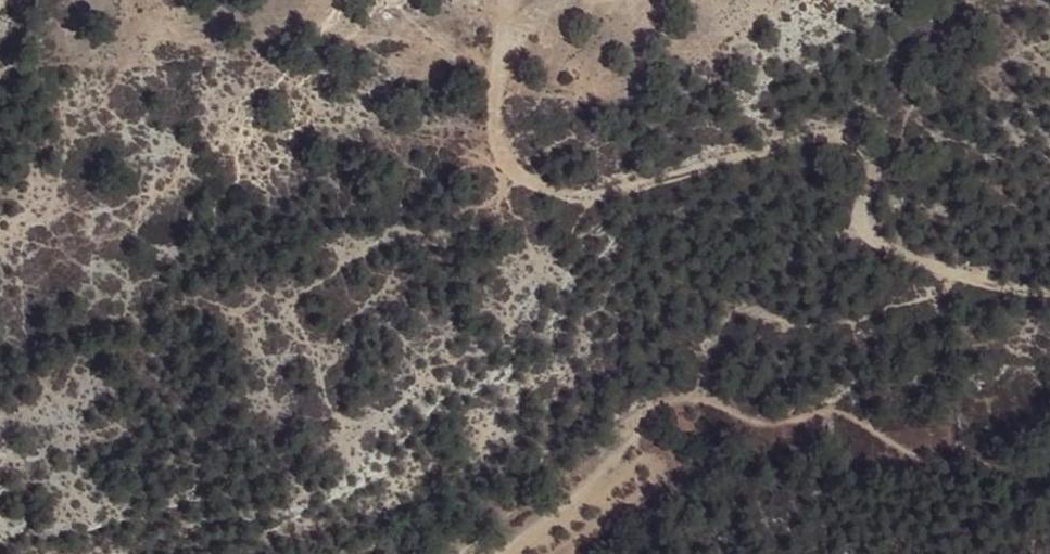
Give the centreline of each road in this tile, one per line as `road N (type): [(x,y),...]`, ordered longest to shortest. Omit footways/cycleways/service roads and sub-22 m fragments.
road 1 (track): [(516,0),(495,126),(504,157),(517,168),(595,194),(627,193),(737,154),(834,140),(859,160),(868,224),(877,237),(984,279),(1049,287)]

